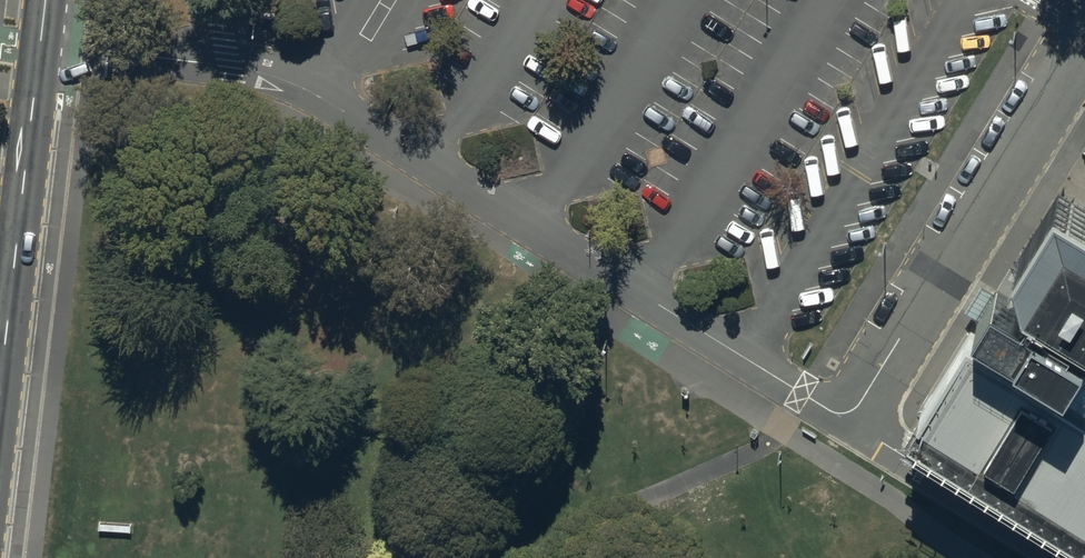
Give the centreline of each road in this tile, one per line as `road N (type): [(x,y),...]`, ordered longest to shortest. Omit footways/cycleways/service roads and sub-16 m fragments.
road 1 (unclassified): [(40,49),(208,64),(287,82),(848,422)]
road 2 (unclassified): [(848,422),(1084,46)]
road 3 (tertiary): [(0,402),(40,49)]
road 4 (unclassified): [(1069,557),(848,422)]

